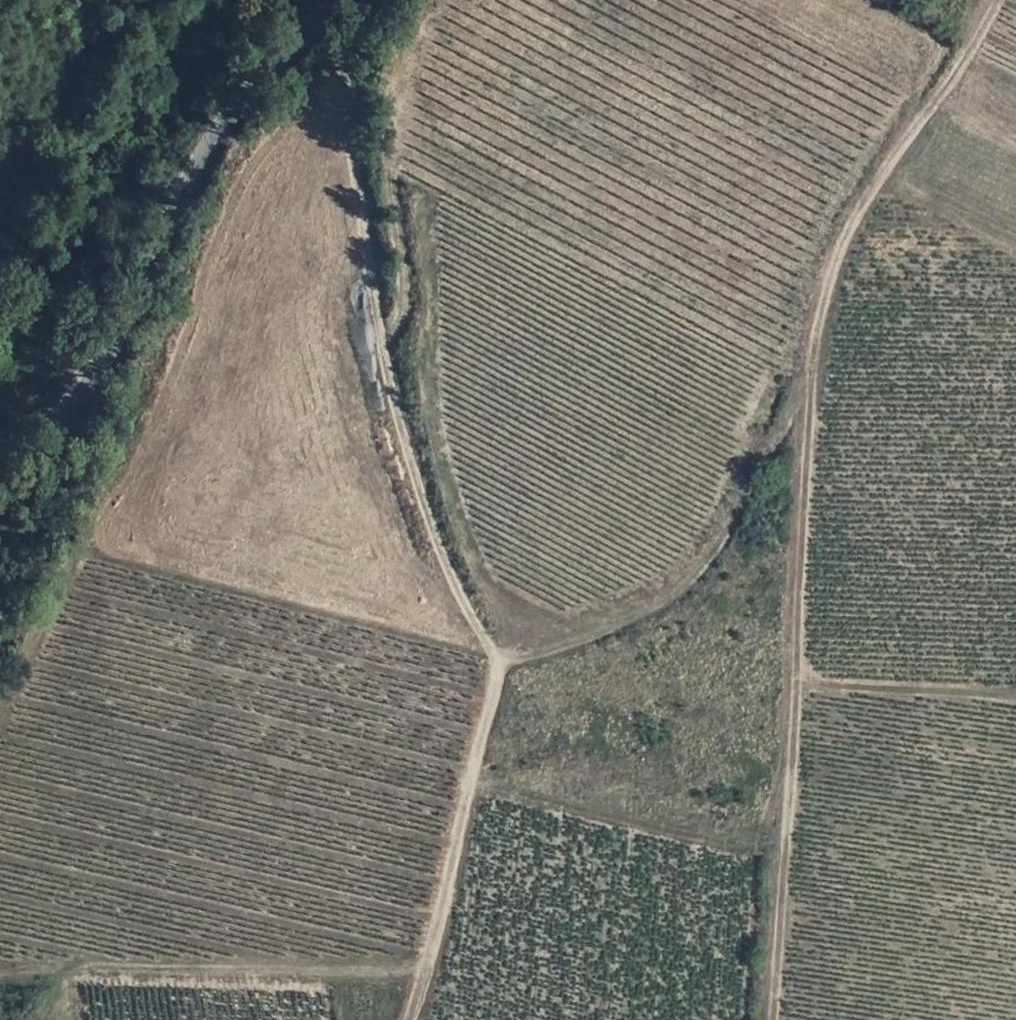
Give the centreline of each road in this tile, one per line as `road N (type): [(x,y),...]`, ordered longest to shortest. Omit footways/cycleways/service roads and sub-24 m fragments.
road 1 (track): [(1000,0),(868,197),(824,299),(812,363),(772,1019)]
road 2 (track): [(375,0),(352,89),(373,299),(402,440),(444,554),(497,656),(499,677),(425,968)]
road 3 (unclassified): [(335,0),(248,93),(187,185),(0,509)]
road 4 (track): [(812,363),(718,546),(670,599),(631,623),(524,658),(497,656)]
road 5 (track): [(84,969),(425,968)]

